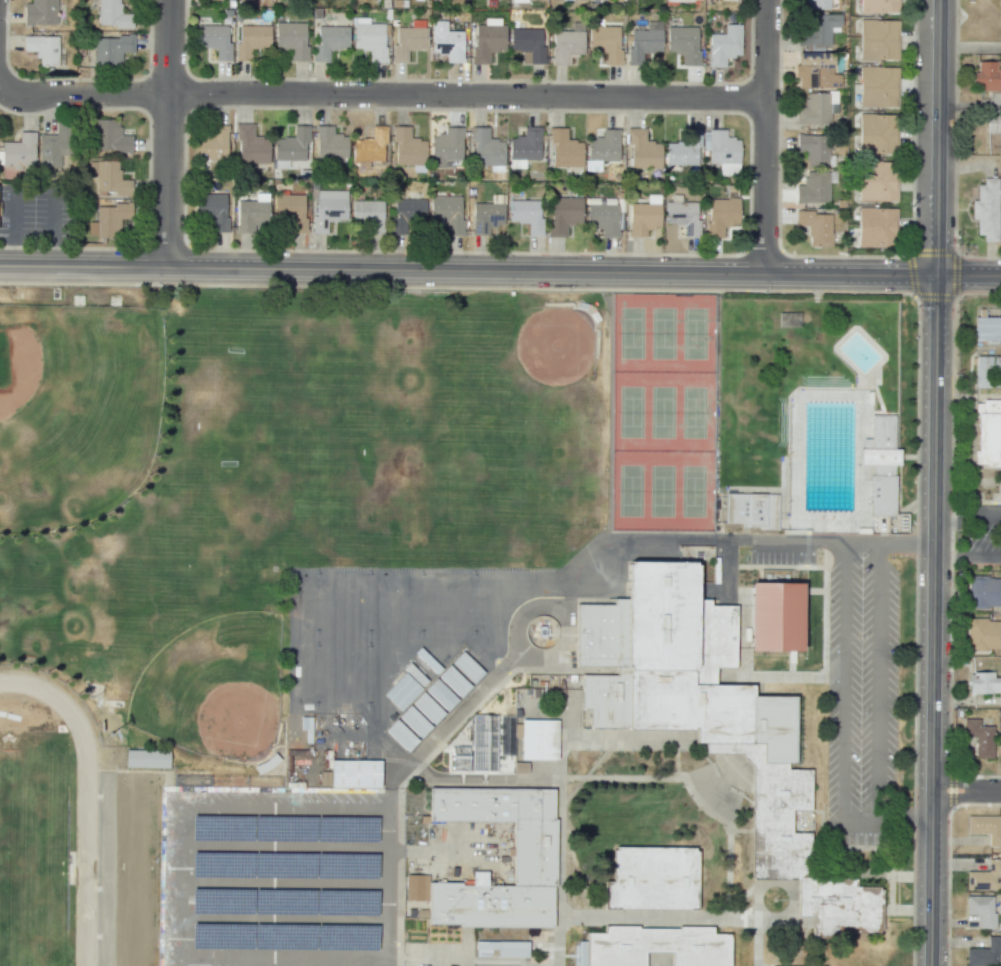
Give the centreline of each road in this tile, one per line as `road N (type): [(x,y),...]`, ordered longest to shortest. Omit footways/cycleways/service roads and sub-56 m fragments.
road 1 (residential): [(936,276),(0,266)]
road 2 (residential): [(765,98),(31,95),(0,86)]
road 3 (secondary): [(931,965),(936,276)]
road 4 (secondary): [(936,276),(940,0)]
road 5 (residential): [(763,273),(766,0)]
road 6 (residential): [(165,267),(167,0)]

